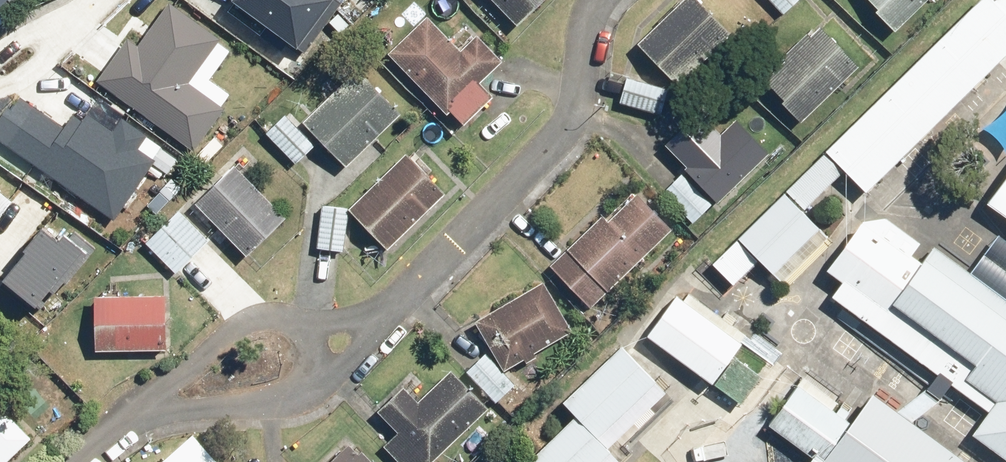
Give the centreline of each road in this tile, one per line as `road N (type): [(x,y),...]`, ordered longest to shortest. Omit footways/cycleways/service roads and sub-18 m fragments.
road 1 (residential): [(604,0),(576,121),(371,326)]
road 2 (residential): [(155,408),(163,390),(237,331),(272,319),(302,327)]
road 3 (residential): [(320,382),(234,410),(155,408)]

